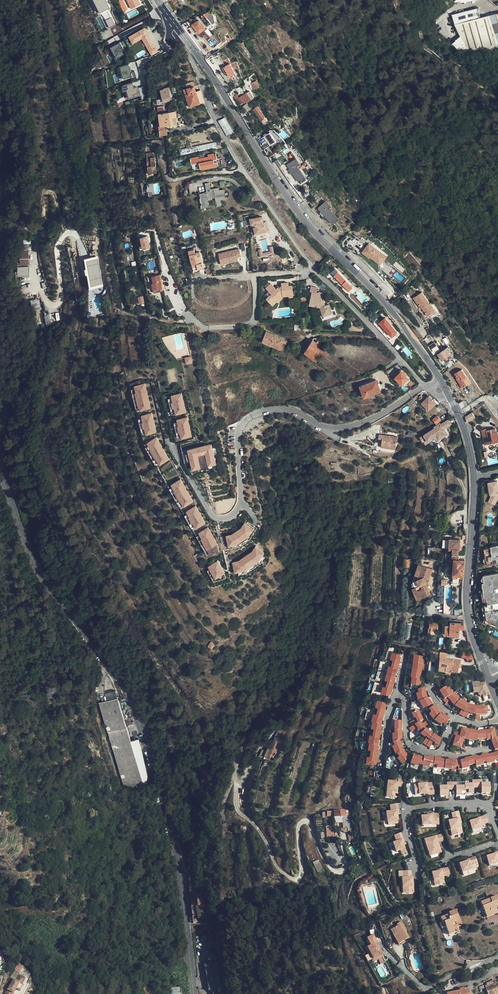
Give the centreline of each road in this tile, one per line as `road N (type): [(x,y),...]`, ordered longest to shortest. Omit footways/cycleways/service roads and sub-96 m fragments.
road 1 (secondary): [(194,993),(180,871),(142,721),(39,574),(0,474)]
road 2 (tertiary): [(178,27),(290,201),(390,309),(441,379)]
road 3 (residential): [(176,445),(213,516),(229,519),(242,498),(239,434),(248,418),(285,410),(346,427),(425,386)]
road 4 (tertiary): [(449,395),(471,458),(467,604),(488,677)]
road 5 (residential): [(178,27),(173,36),(193,62),(229,147),(314,268)]
road 6 (residential): [(497,828),(489,803),(408,809),(415,873)]
road 7 (residential): [(314,268),(425,386)]

